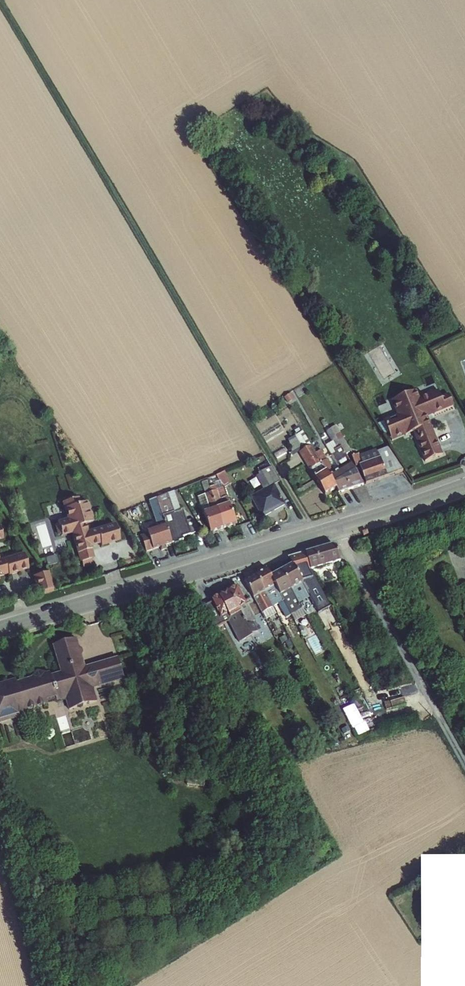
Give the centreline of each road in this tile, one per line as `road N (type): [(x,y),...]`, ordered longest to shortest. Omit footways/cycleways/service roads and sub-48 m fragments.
road 1 (track): [(0,20),(318,536)]
road 2 (secondary): [(464,488),(0,630)]
road 3 (track): [(335,531),(464,759)]

